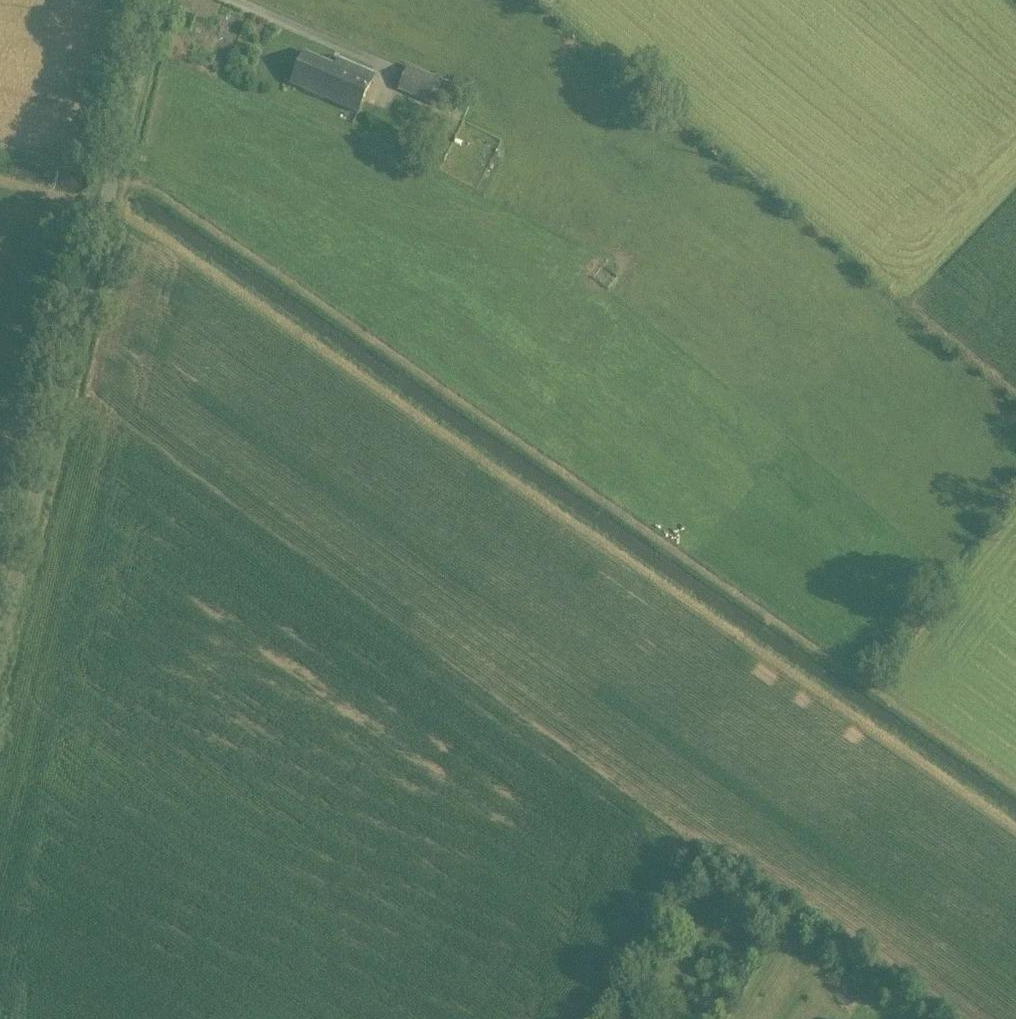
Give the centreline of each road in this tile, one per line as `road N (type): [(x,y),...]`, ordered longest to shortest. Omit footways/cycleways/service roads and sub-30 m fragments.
road 1 (unclassified): [(0,624),(146,0)]

